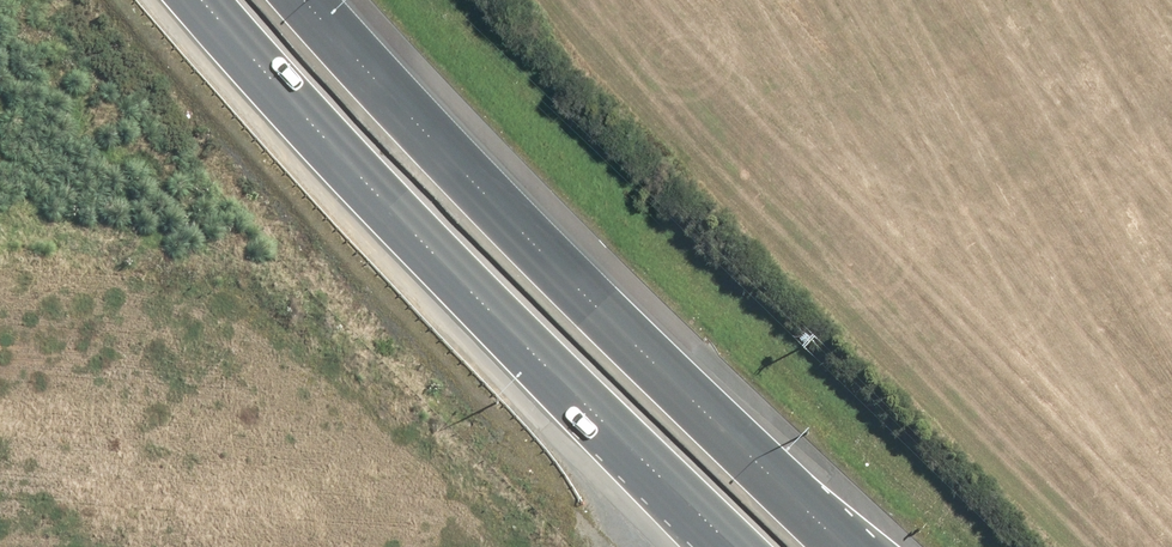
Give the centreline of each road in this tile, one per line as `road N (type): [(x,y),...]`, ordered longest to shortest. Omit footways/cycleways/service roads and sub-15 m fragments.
road 1 (motorway): [(731,546),(316,133),(197,0)]
road 2 (motorway): [(304,0),(409,121),(788,492)]

